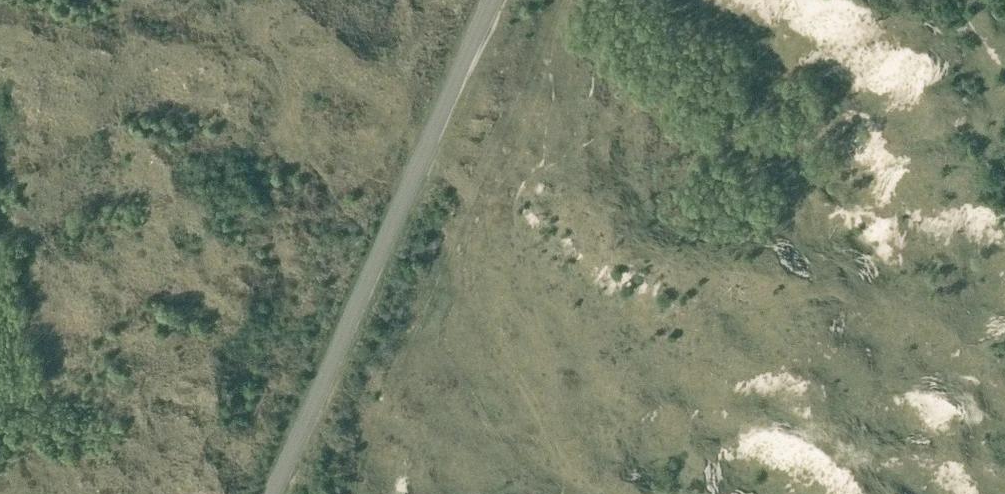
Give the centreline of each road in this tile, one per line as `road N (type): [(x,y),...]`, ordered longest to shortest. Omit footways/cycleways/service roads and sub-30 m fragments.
road 1 (unclassified): [(270,493),(492,0)]

